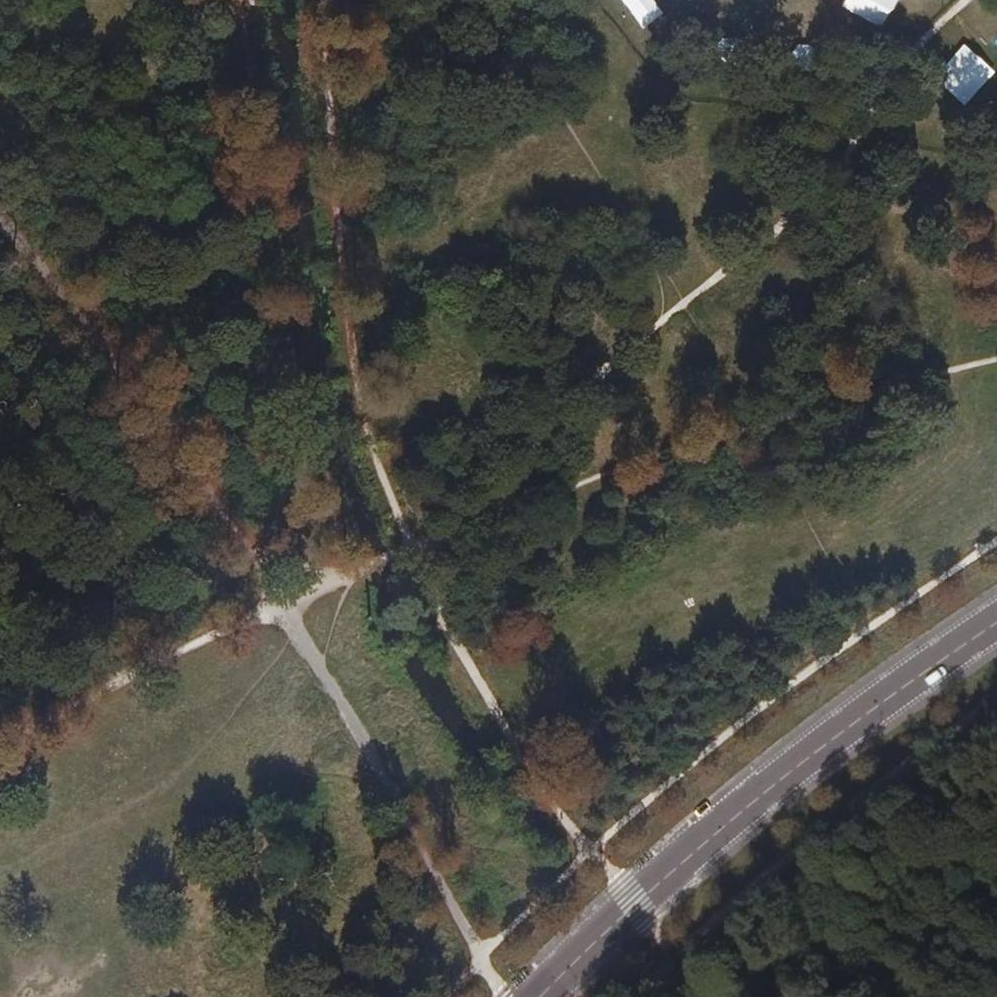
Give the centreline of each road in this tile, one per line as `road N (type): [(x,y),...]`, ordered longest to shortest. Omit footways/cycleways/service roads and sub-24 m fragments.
road 1 (track): [(481,956),(283,604),(0,215)]
road 2 (tertiary): [(540,996),(783,773),(996,620)]

